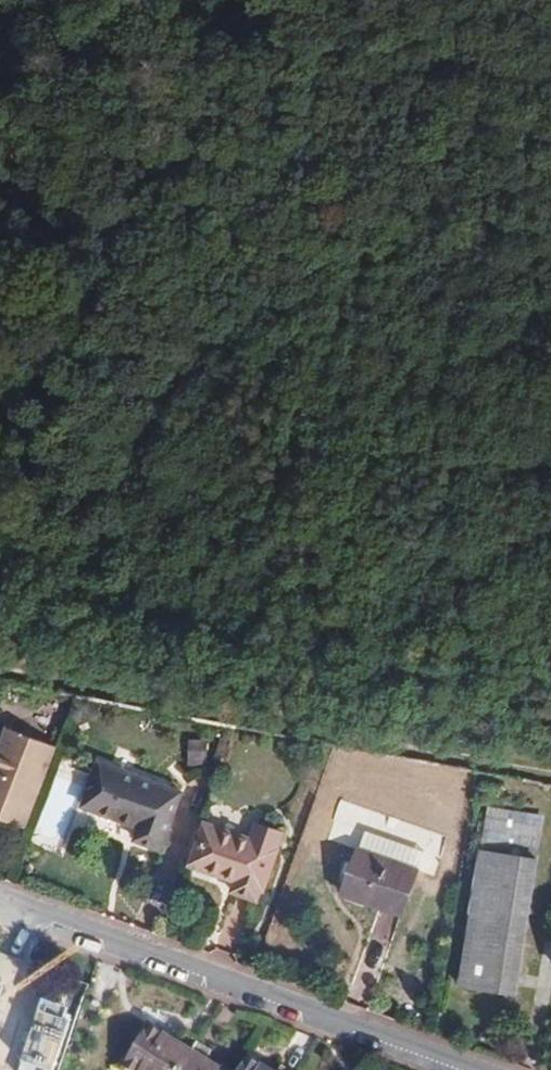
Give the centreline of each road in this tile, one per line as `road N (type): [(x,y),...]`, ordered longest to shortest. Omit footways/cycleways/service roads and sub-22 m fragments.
road 1 (track): [(550,766),(0,665)]
road 2 (residential): [(481,1069),(0,898)]
road 3 (track): [(269,0),(97,251)]

